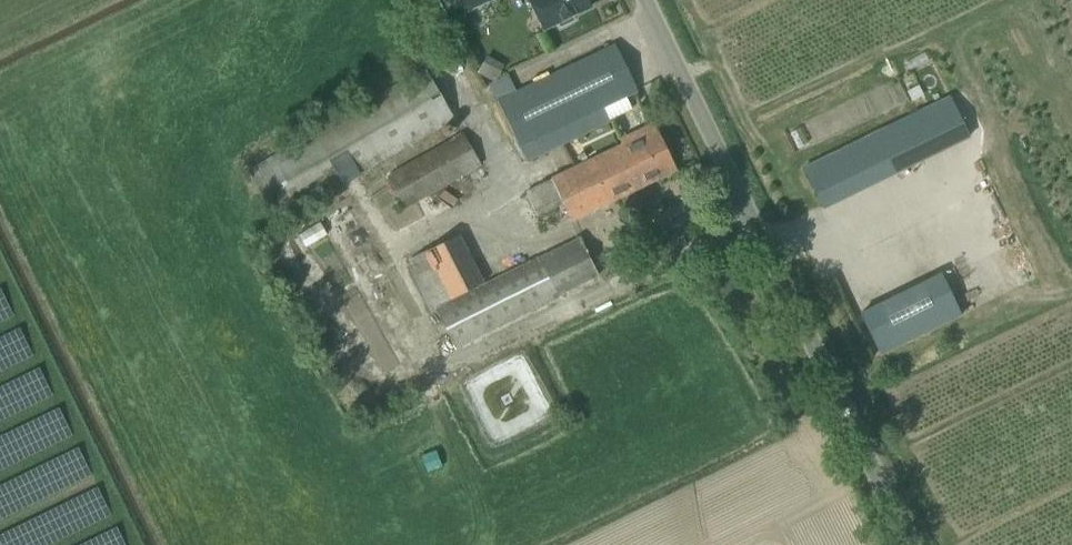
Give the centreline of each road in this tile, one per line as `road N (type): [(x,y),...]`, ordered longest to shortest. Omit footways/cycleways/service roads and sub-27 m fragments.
road 1 (unclassified): [(905,544),(640,0)]

